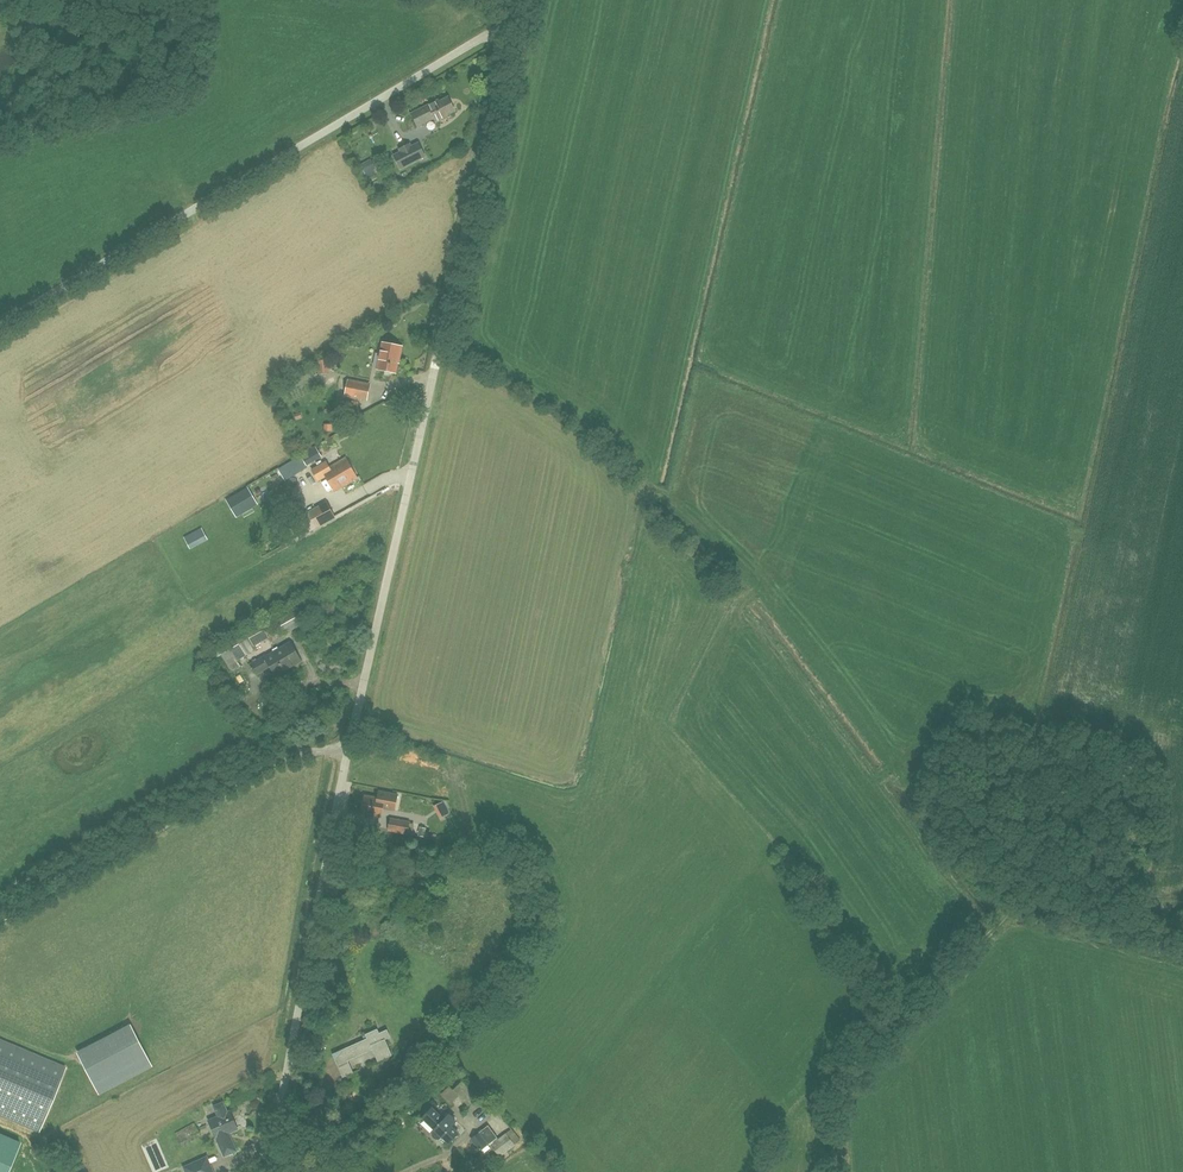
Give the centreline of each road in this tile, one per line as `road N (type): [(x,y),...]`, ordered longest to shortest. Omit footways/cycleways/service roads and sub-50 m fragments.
road 1 (unclassified): [(348,750),(509,36)]
road 2 (unclassified): [(0,325),(488,34),(509,36)]
road 3 (unclassified): [(268,1171),(348,750)]
road 4 (unclassified): [(0,912),(264,768),(348,750)]
road 5 (track): [(1013,911),(860,1079),(849,1113),(851,1171)]

